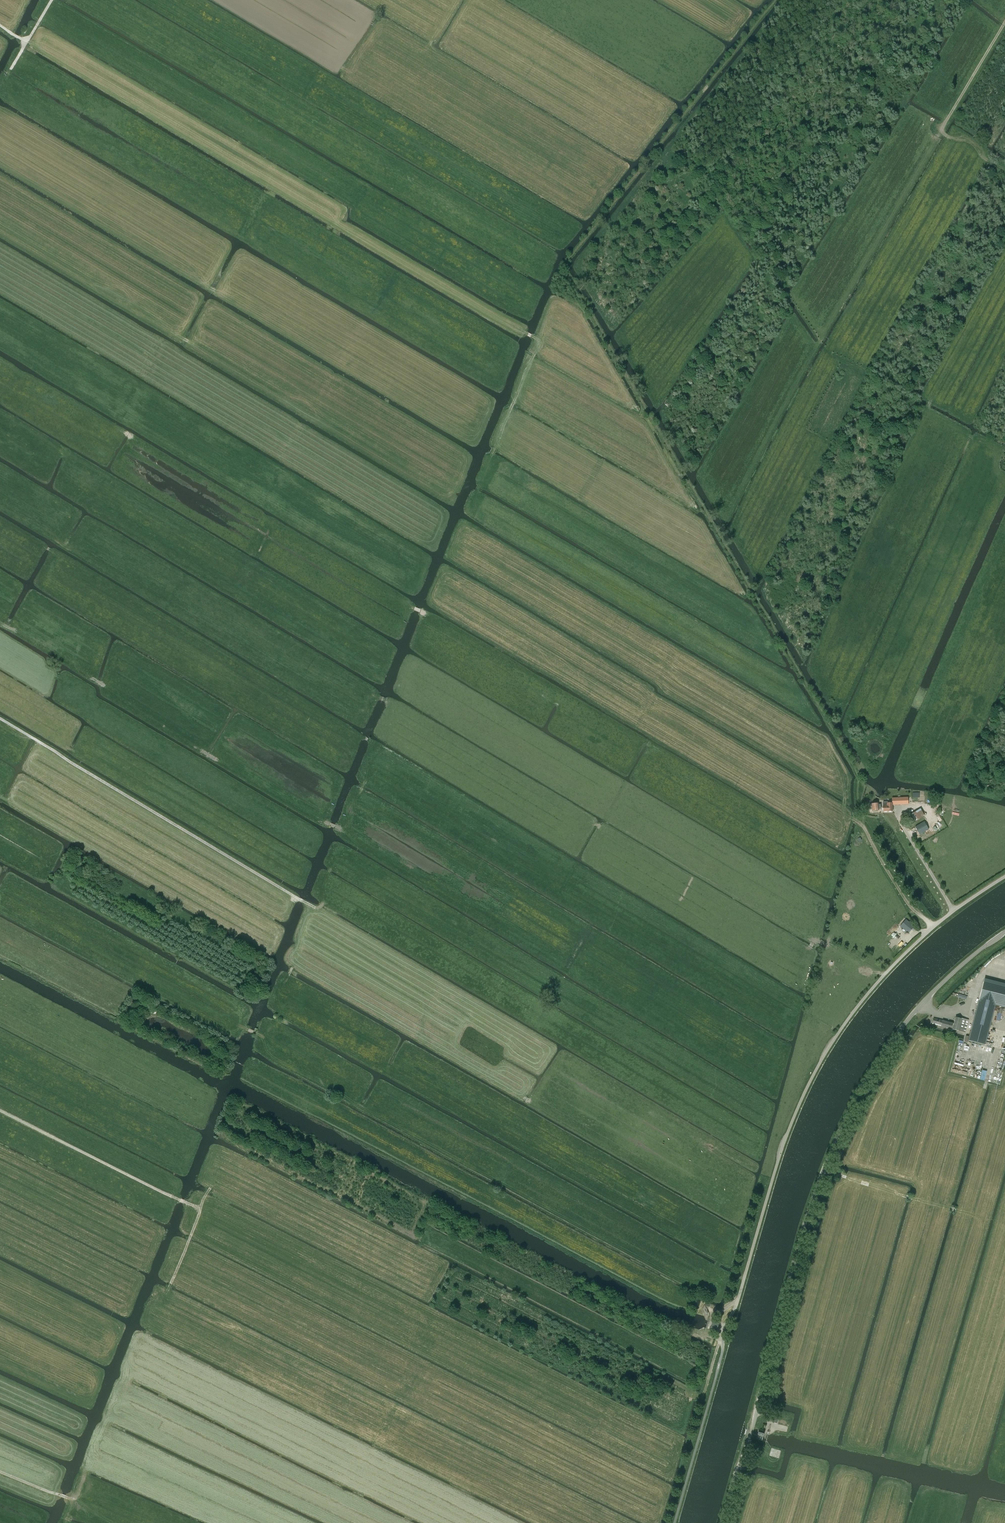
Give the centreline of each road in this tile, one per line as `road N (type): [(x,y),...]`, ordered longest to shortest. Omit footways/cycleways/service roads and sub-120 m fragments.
road 1 (unclassified): [(721,1522),(800,1237),(841,1127),(911,1017),(1004,934)]
road 2 (track): [(316,907),(0,717)]
road 3 (track): [(167,1291),(200,1209),(0,1110)]
road 4 (track): [(1004,170),(971,142),(942,131),(1004,22)]
road 5 (track): [(71,1498),(132,1378)]

